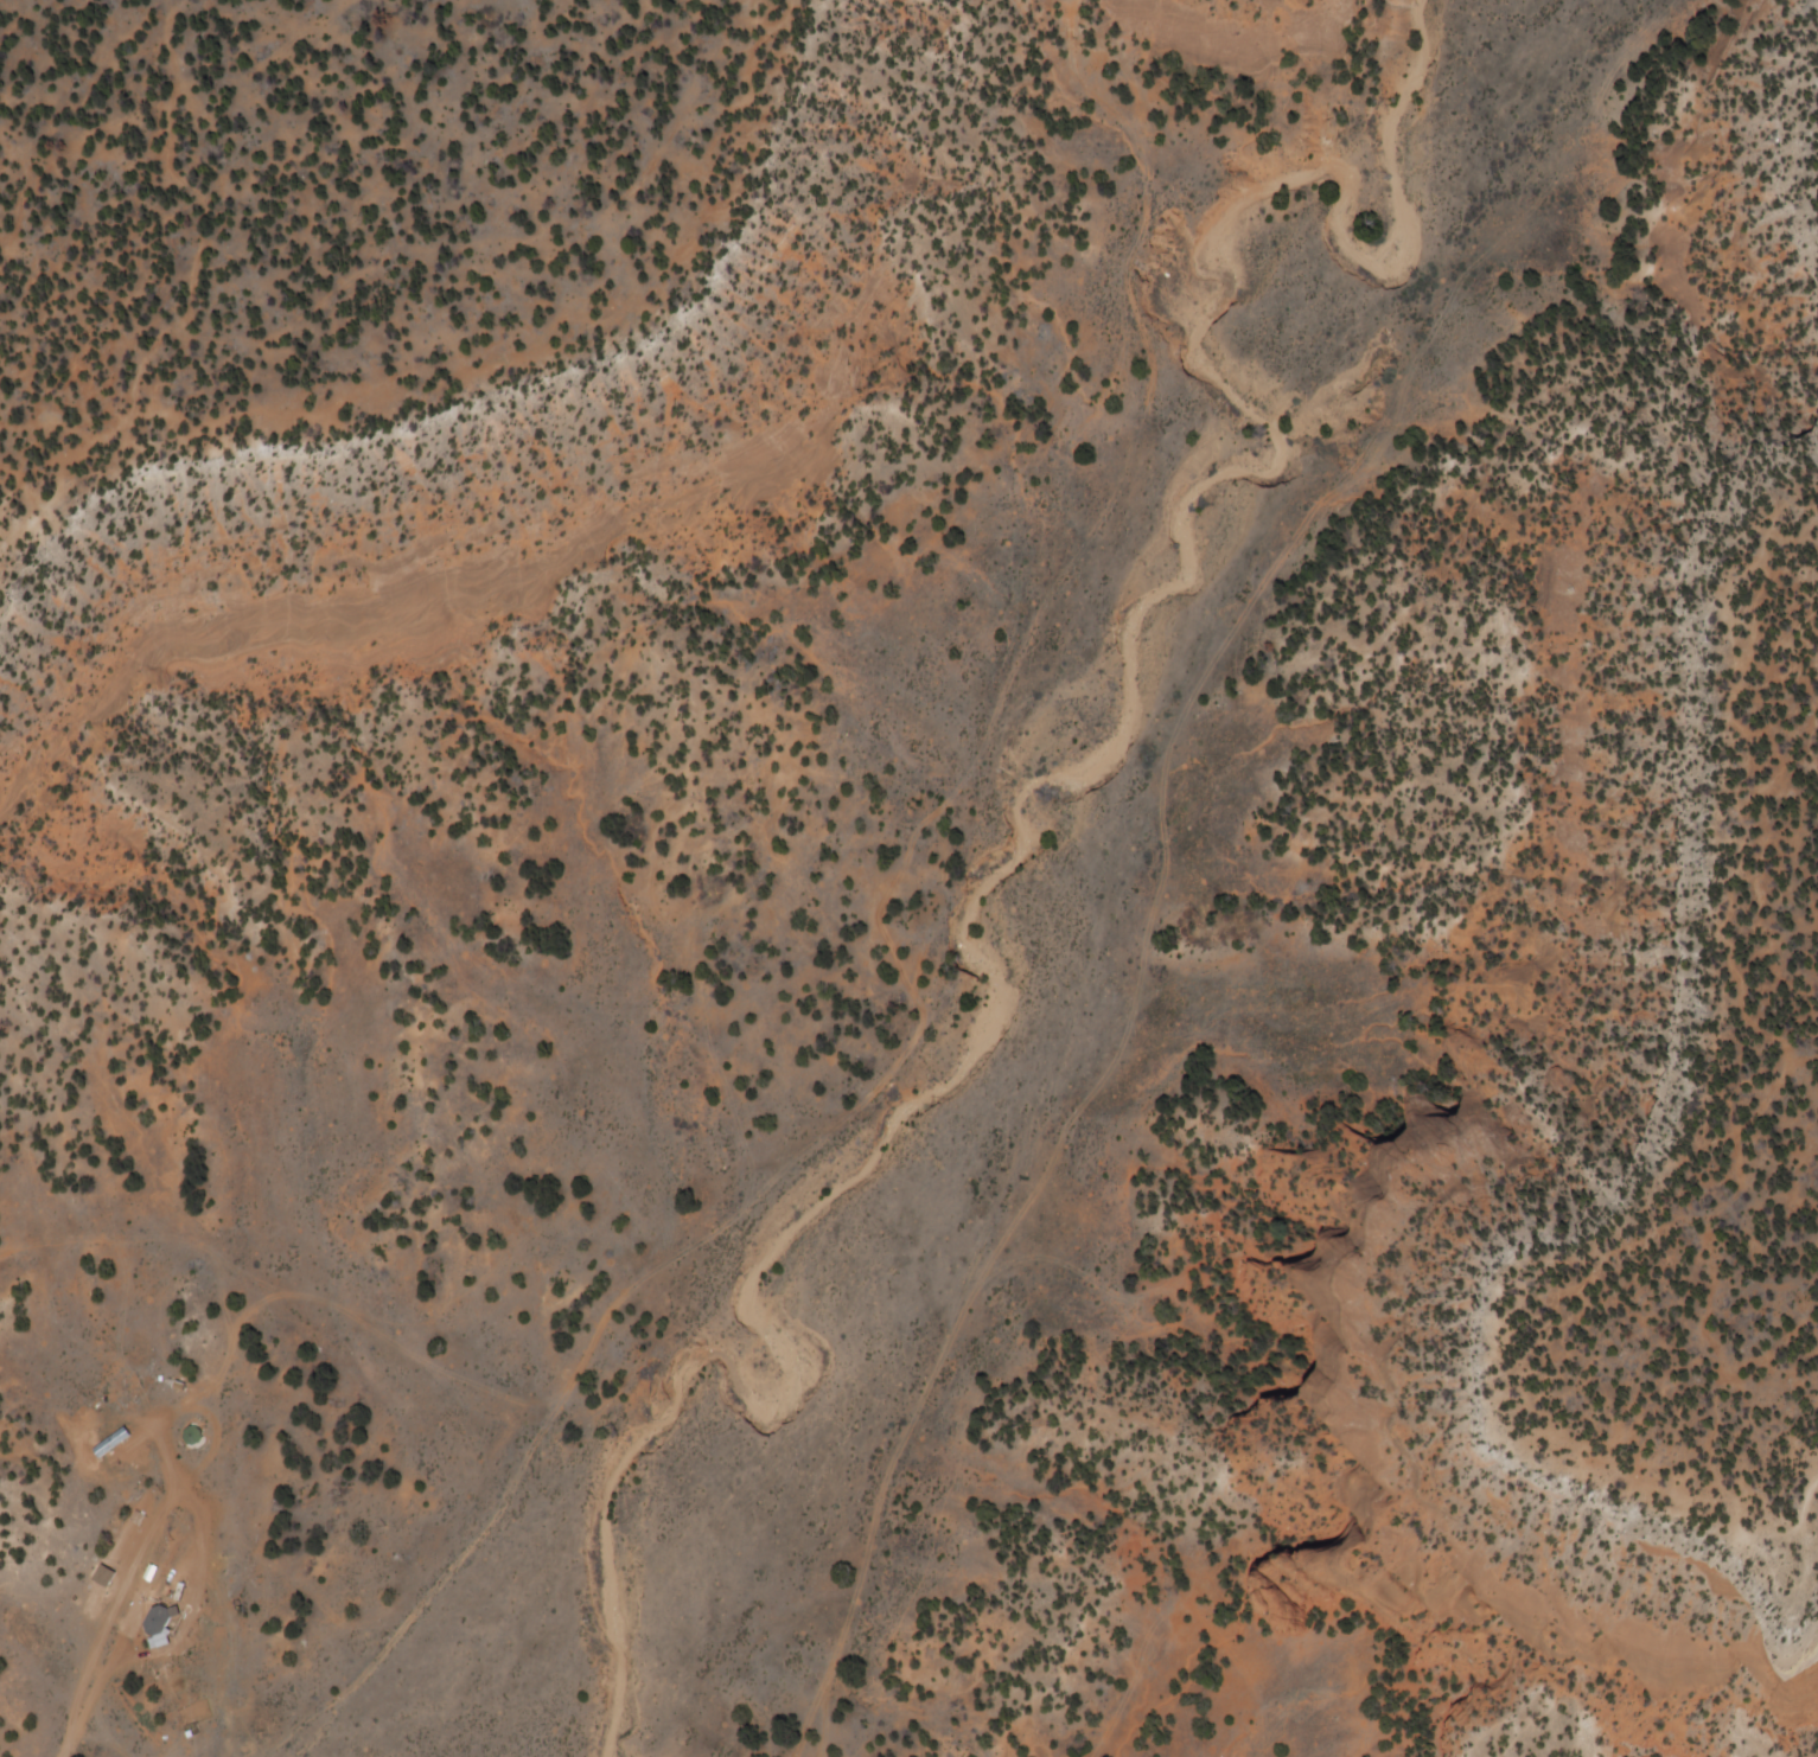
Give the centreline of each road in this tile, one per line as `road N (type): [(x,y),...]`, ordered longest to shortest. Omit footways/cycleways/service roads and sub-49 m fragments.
road 1 (track): [(223,1756),(699,1257),(970,756),(1112,428),(1130,285),(1152,219),(1152,172),(1130,122),(1083,103),(1066,25),(1080,0)]

